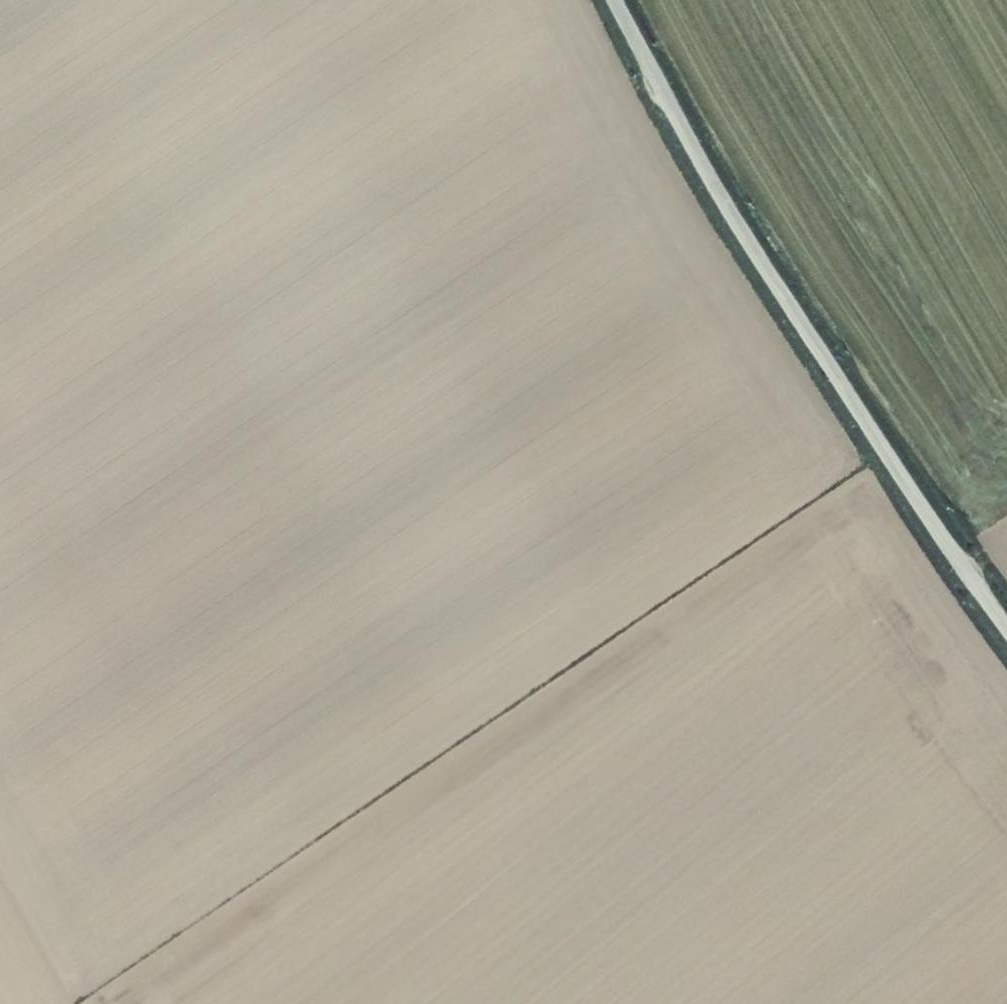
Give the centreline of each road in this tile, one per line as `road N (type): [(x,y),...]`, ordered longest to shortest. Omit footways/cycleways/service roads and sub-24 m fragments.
road 1 (unclassified): [(613,0),(728,213),(1006,627)]

